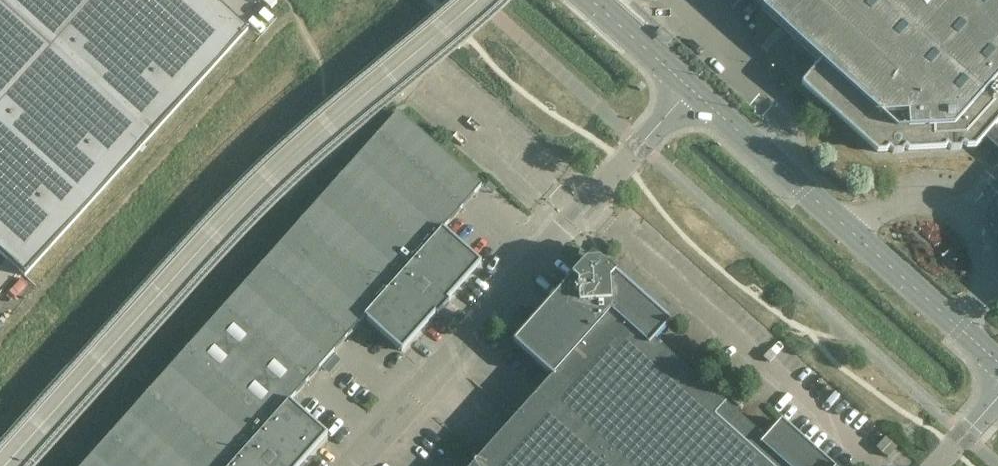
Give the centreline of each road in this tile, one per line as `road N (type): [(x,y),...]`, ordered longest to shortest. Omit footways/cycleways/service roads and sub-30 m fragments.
road 1 (unclassified): [(353,465),(689,89)]
road 2 (tertiary): [(997,361),(689,89)]
road 3 (tertiary): [(689,89),(589,0)]

